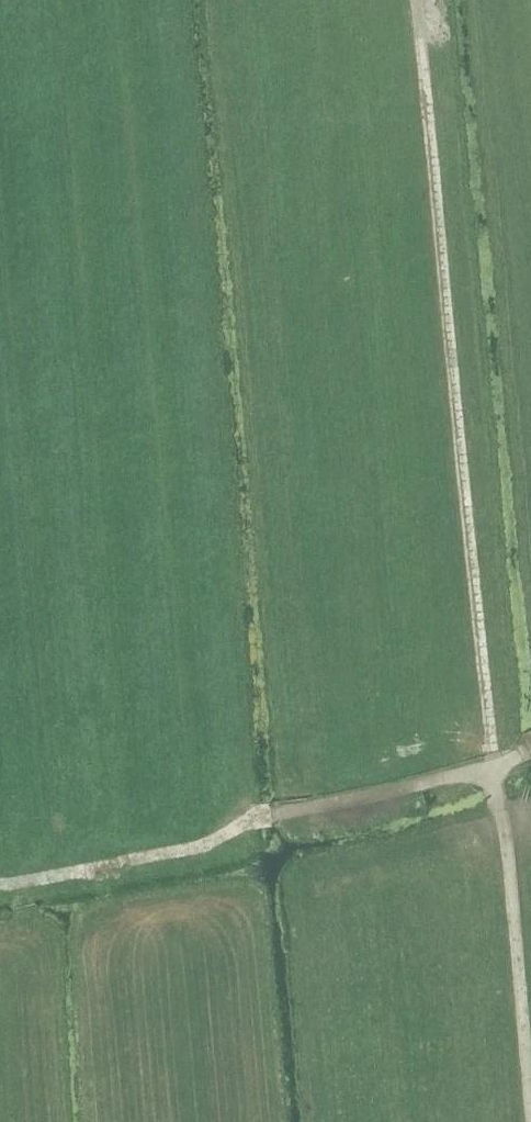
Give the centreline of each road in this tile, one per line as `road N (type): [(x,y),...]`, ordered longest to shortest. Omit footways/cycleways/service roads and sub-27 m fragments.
road 1 (track): [(416,0),(492,770),(530,752)]
road 2 (track): [(0,884),(200,849),(265,818),(492,770)]
road 3 (track): [(527,1121),(514,912),(492,770)]

